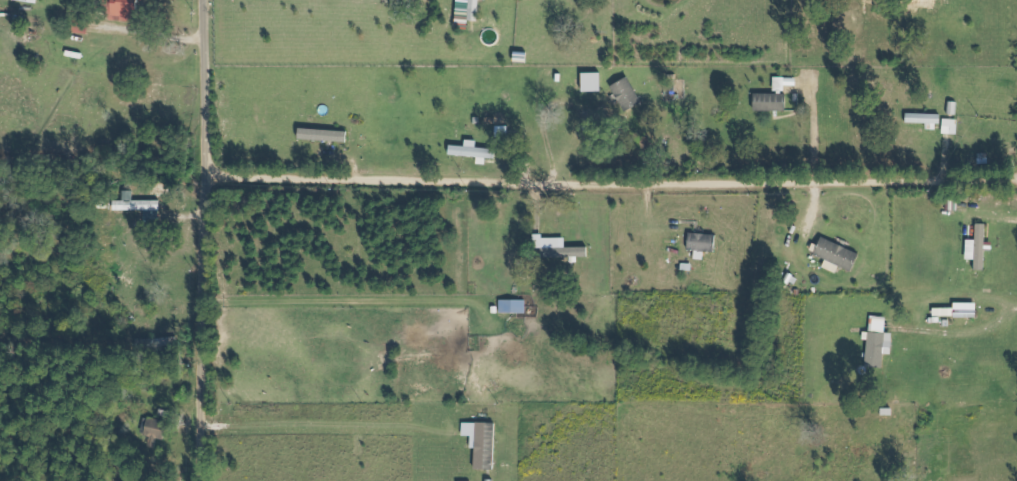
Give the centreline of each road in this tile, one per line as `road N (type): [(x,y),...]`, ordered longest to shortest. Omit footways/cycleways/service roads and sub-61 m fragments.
road 1 (residential): [(196,480),(201,0)]

